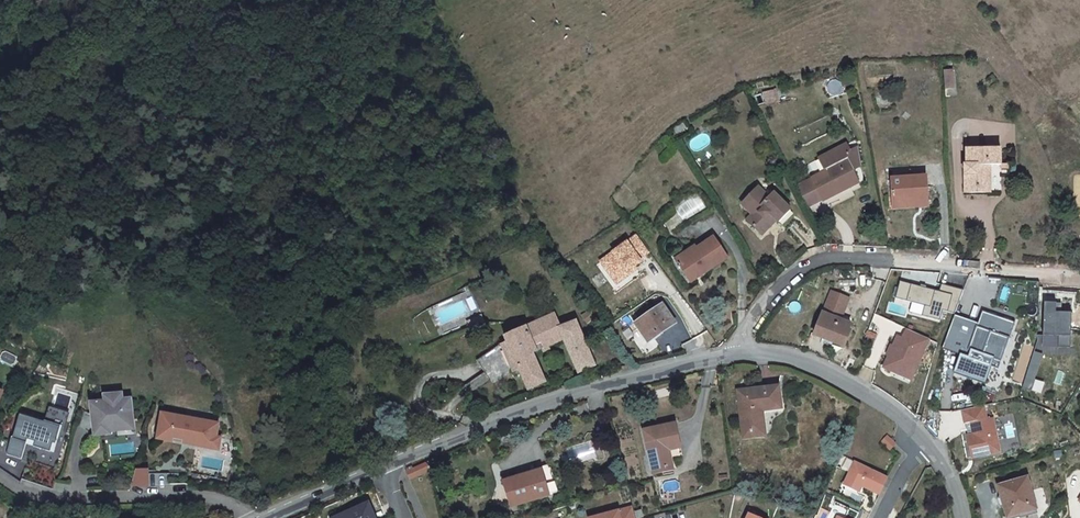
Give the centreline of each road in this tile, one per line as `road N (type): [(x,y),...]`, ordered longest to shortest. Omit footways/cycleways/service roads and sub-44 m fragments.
road 1 (residential): [(726,355),(775,292),(809,265),(842,258),(1079,278)]
road 2 (unclassified): [(384,468),(581,391),(726,355)]
road 3 (residential): [(0,477),(62,500),(221,500),(253,517)]
road 4 (unclassified): [(726,355),(779,355),(820,368),(928,442)]
road 5 (unclassified): [(274,517),(384,468)]

